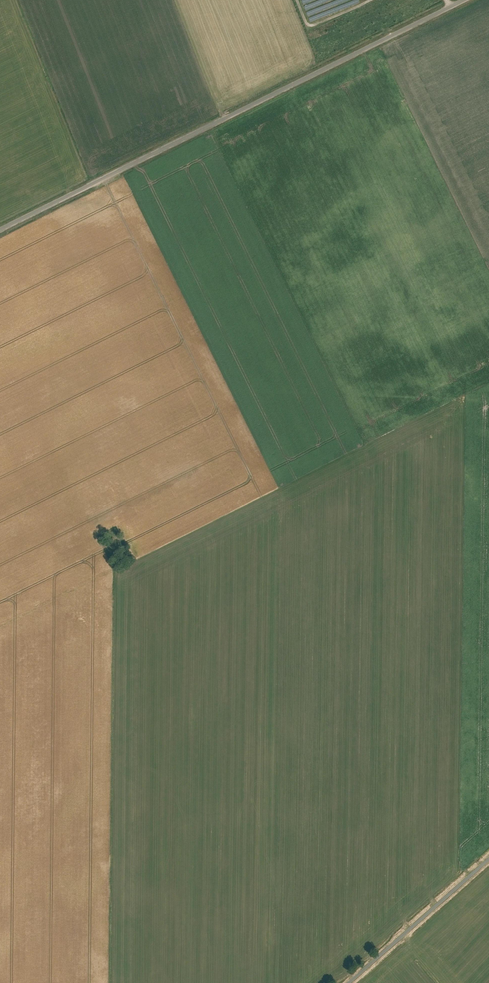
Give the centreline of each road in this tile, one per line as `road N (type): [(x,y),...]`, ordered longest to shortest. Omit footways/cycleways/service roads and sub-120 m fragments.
road 1 (unclassified): [(0,230),(463,0)]
road 2 (unclassified): [(349,982),(488,859)]

